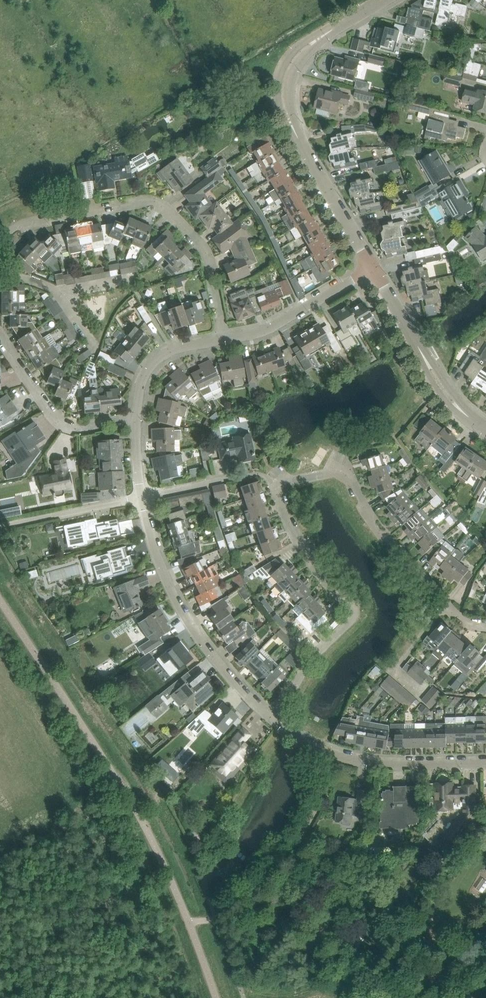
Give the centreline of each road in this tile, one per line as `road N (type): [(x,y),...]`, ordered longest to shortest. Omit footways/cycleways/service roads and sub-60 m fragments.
road 1 (residential): [(485,628),(460,617),(382,538),(343,475),(274,486),(311,562),(357,609),(303,666),(269,718)]
road 2 (unclassified): [(373,267),(294,135),(286,99),(299,59),(388,0)]
road 3 (residential): [(223,338),(206,256),(149,201),(20,228),(0,254)]
road 4 (residential): [(269,718),(195,635),(168,589),(141,498)]
road 5 (residential): [(485,760),(361,760),(308,743),(269,718)]
road 6 (unclassified): [(485,427),(450,398),(373,267)]
road 7 (residential): [(0,336),(62,424),(135,423)]
road 8 (residential): [(223,338),(275,326),(373,267)]
road 9 (residential): [(0,526),(141,498)]
road 10 (residential): [(135,423),(137,394),(160,357),(223,338)]

